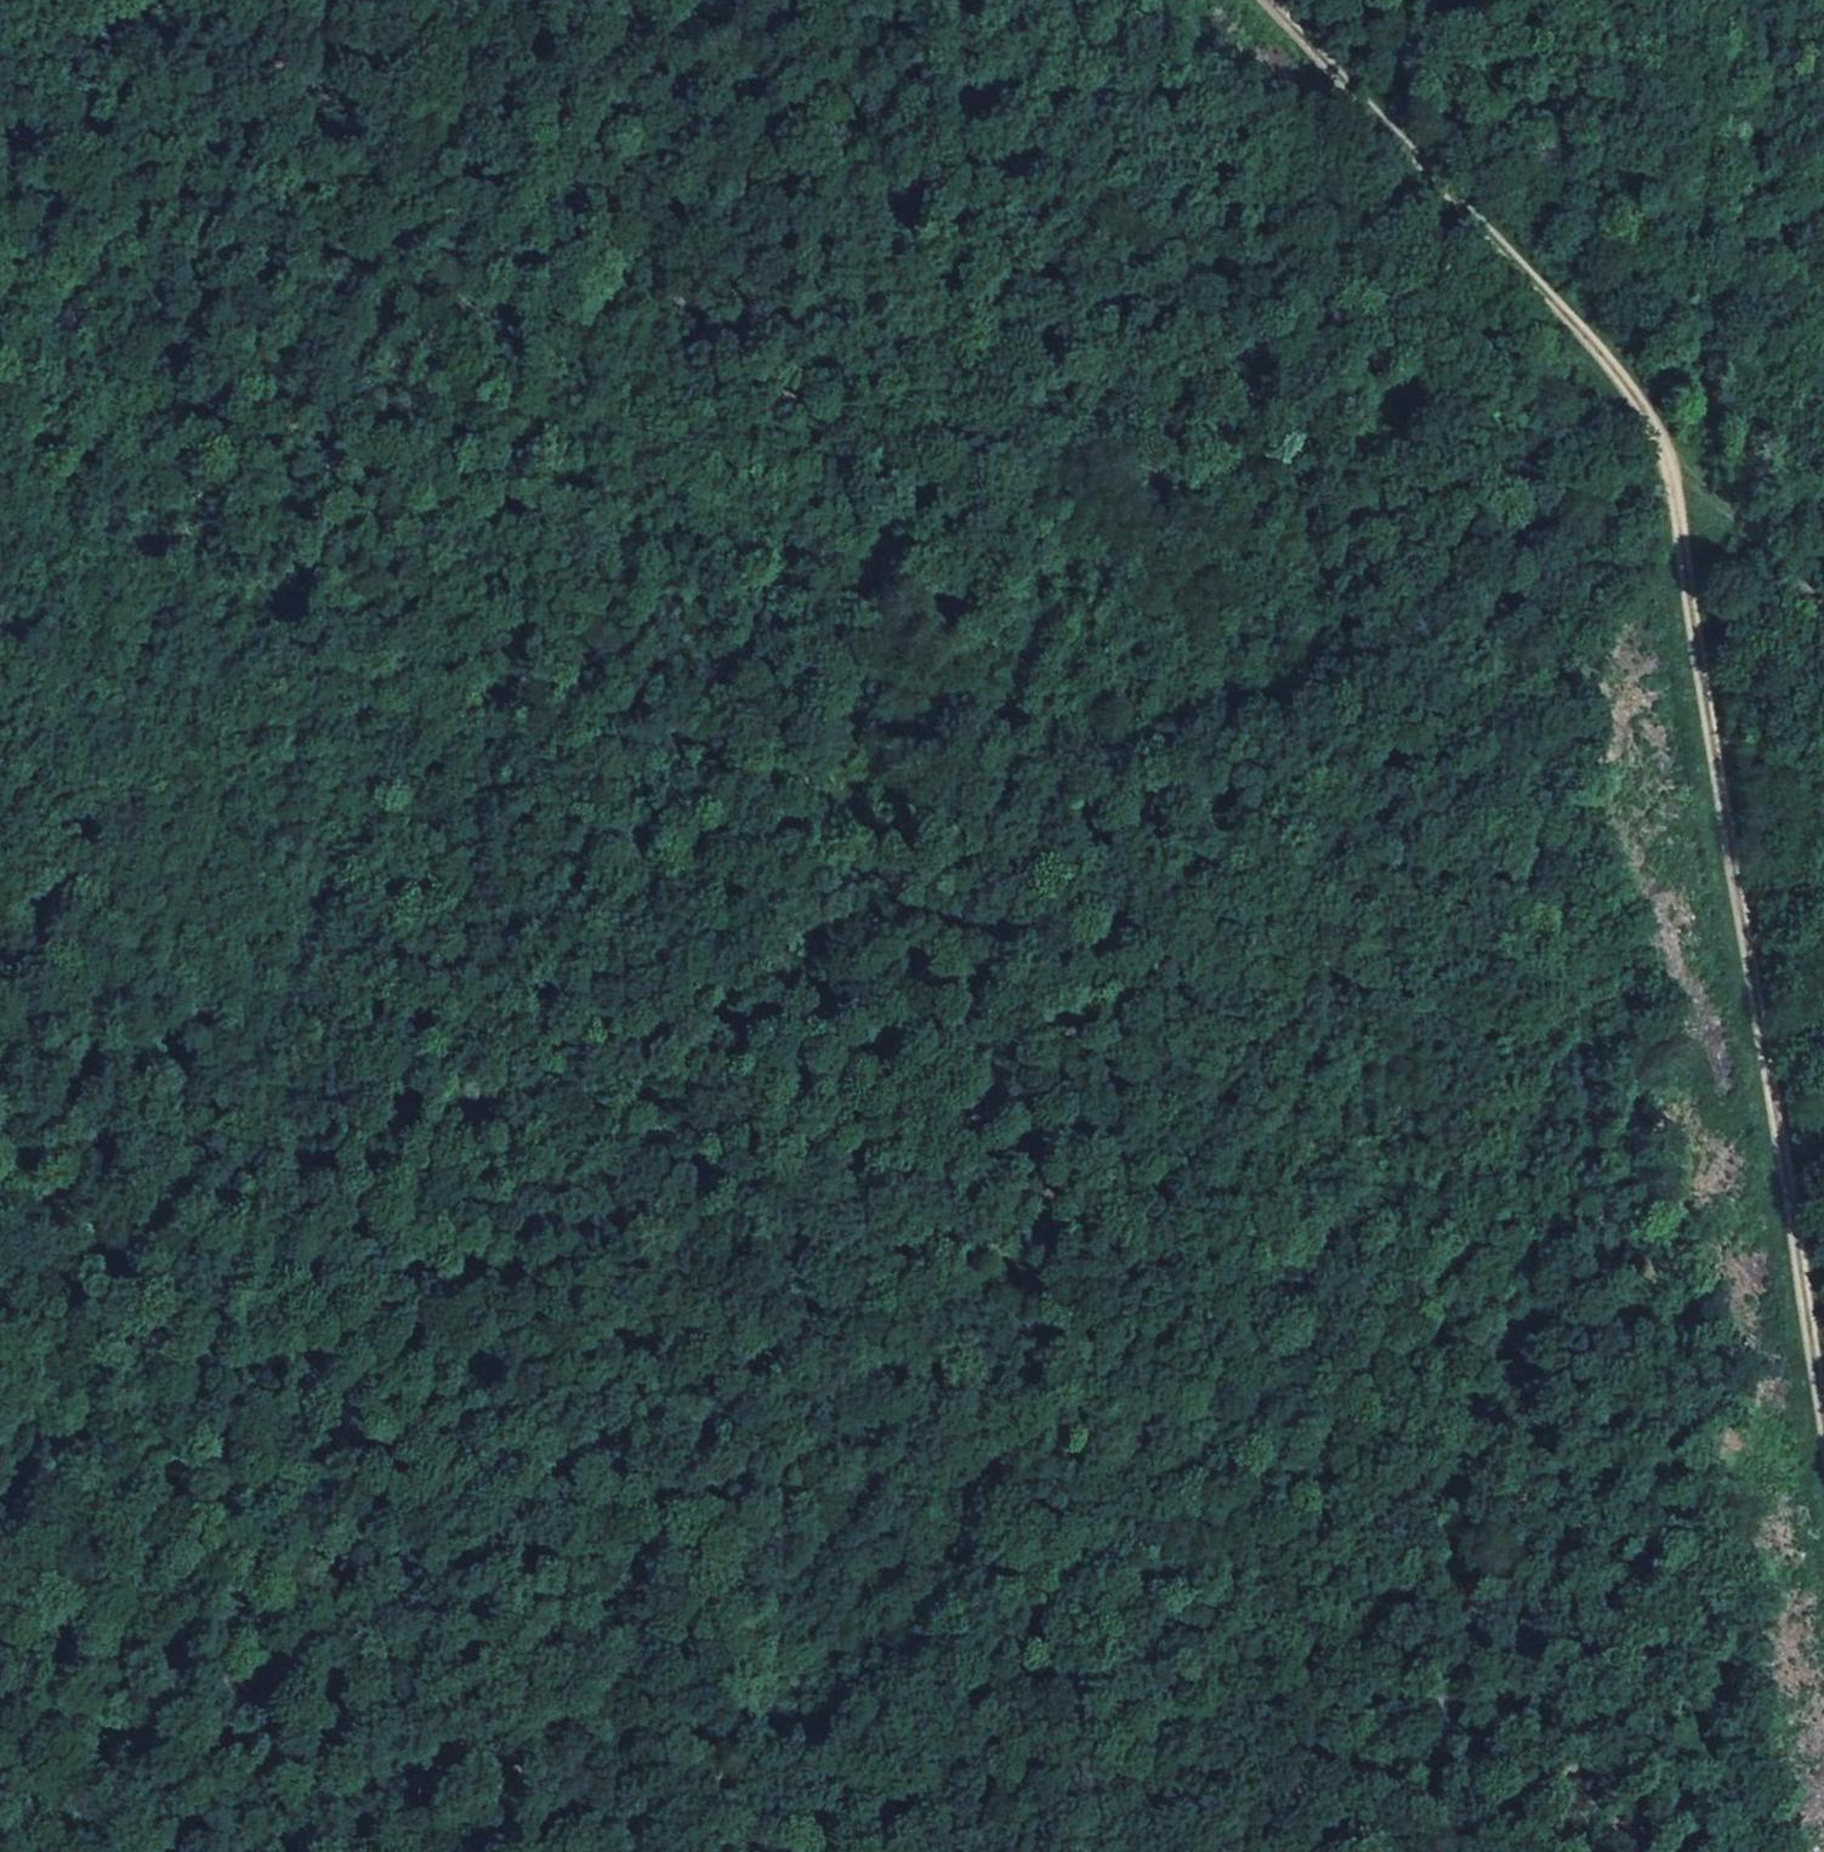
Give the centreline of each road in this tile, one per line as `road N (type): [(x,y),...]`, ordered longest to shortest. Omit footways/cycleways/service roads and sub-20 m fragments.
road 1 (track): [(1823,1506),(1718,766),(1676,534),(1588,336)]
road 2 (track): [(1588,336),(1275,0)]

